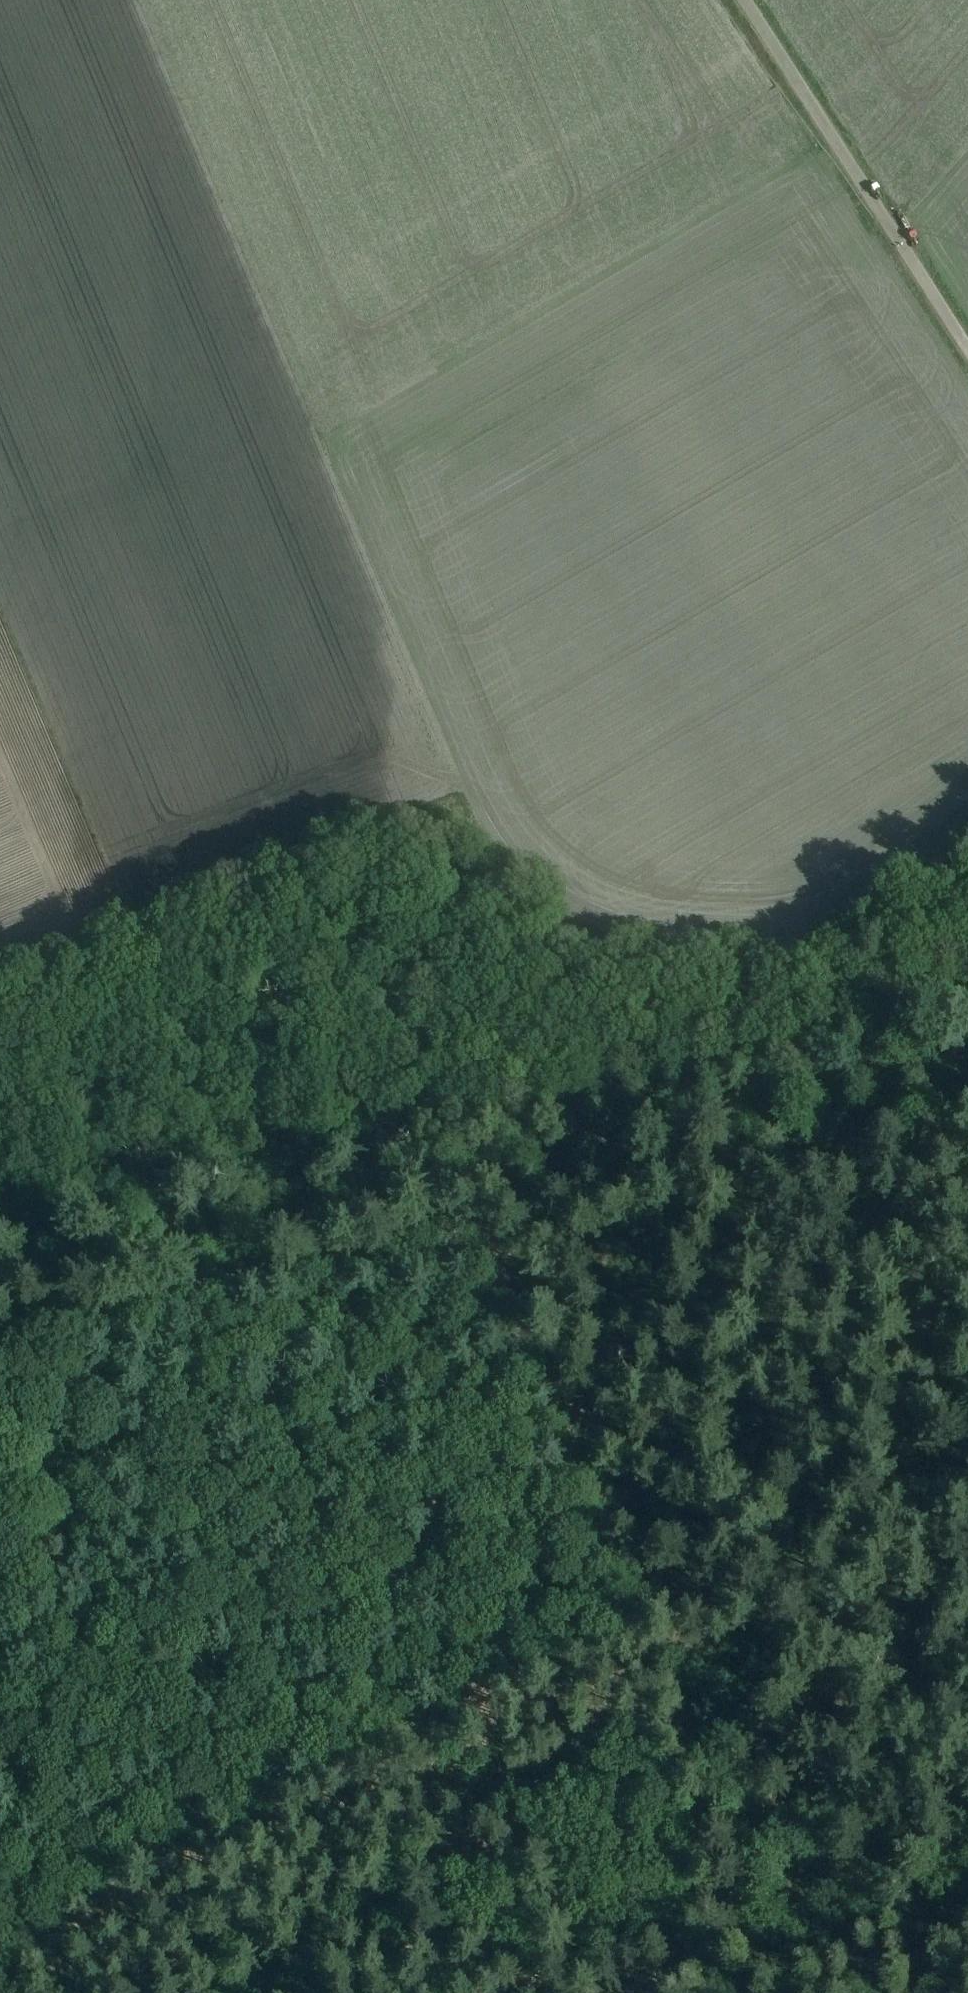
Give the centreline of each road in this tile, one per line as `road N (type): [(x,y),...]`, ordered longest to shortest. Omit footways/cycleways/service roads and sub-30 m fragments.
road 1 (track): [(0,1283),(967,1056)]
road 2 (unclassified): [(967,348),(746,0)]
road 3 (track): [(657,1992),(967,1837)]

